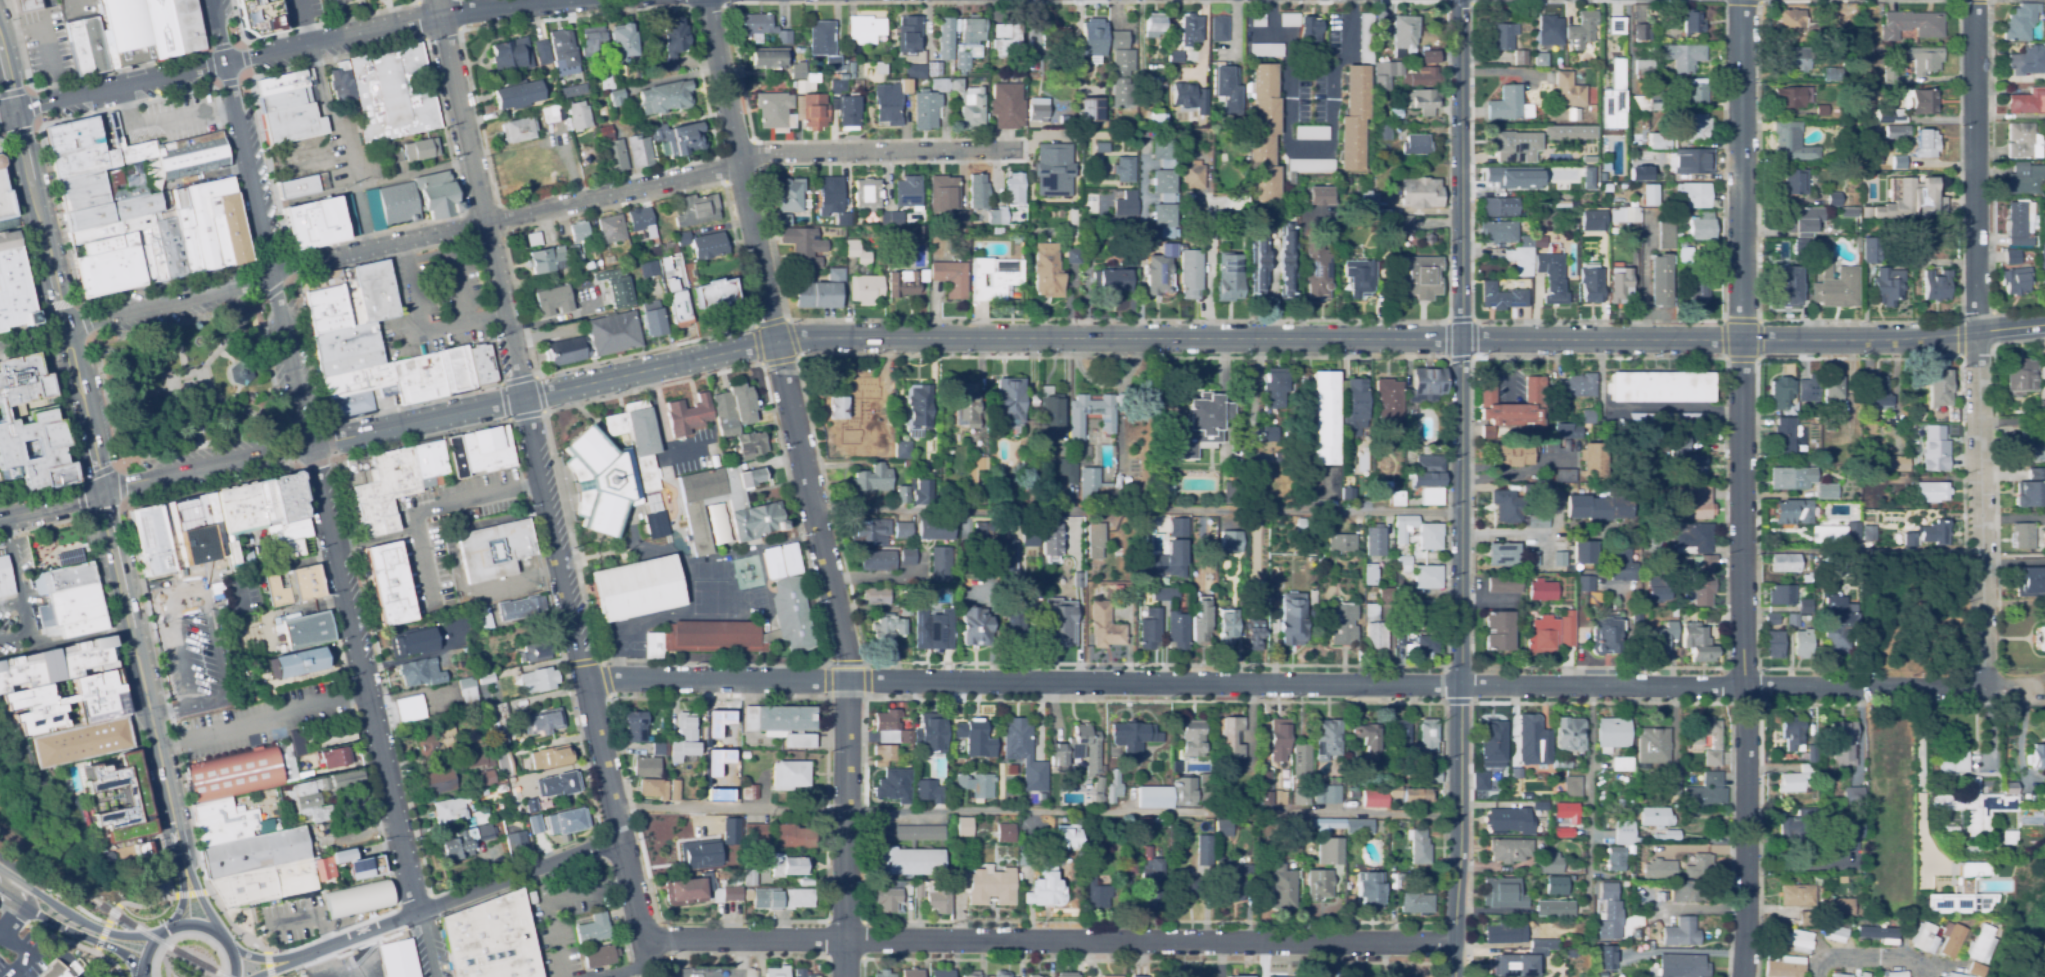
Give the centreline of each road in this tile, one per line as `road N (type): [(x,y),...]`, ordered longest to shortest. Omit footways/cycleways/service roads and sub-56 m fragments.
road 1 (tertiary): [(102,492),(792,339),(1904,339),(2044,324)]
road 2 (residential): [(586,681),(1983,689)]
road 3 (residential): [(844,976),(844,664),(710,0)]
road 4 (residential): [(66,330),(726,169),(756,155),(1021,151)]
road 5 (residential): [(1740,976),(1748,915),(1741,0)]
road 6 (residential): [(415,913),(212,0)]
road 7 (secondary): [(184,868),(0,48)]
road 8 (tertiary): [(614,807),(437,0)]
road 9 (residential): [(643,944),(1455,942)]
road 10 (residential): [(1455,976),(1460,339)]
road 11 (residential): [(609,0),(440,15),(0,113)]
road 12 (residential): [(1983,689),(1975,332)]
road 13 (tertiary): [(298,957),(620,840)]
road 14 (tertiary): [(1460,339),(1460,0)]
road 15 (residential): [(1975,332),(1973,0)]
road 16 (tertiary): [(166,930),(103,931),(5,882)]
road 17 (tertiary): [(5,882),(36,913),(114,948),(143,976)]
road 18 (secondary): [(233,976),(226,943),(197,924),(157,936),(143,976)]
road 19 (residential): [(1817,976),(1819,961),(1833,956),(1916,968),(1923,976)]

